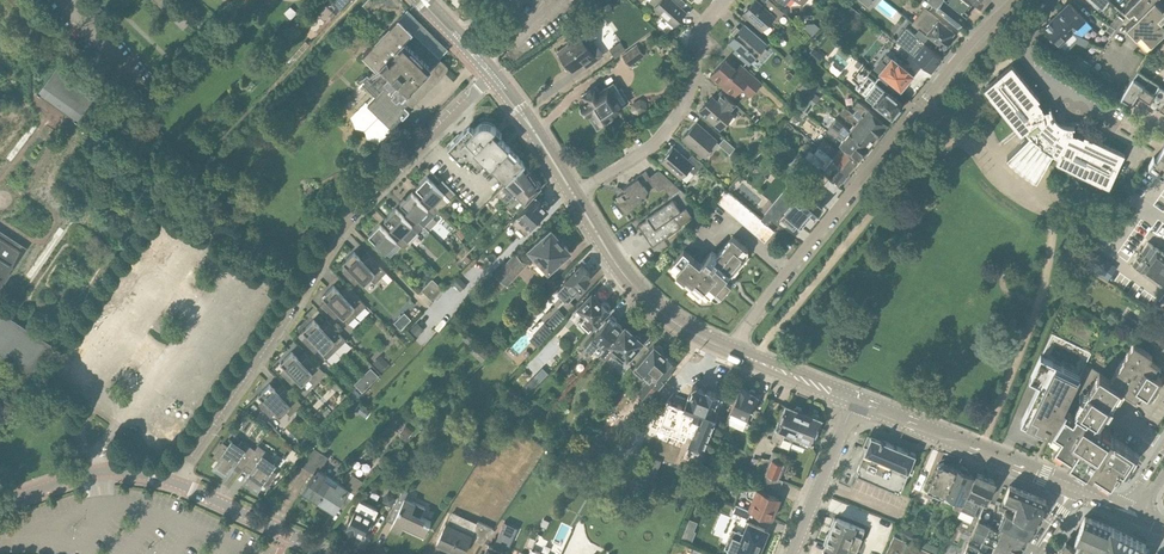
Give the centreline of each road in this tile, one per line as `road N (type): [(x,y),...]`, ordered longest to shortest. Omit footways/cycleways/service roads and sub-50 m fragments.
road 1 (residential): [(492,71),(341,227),(169,482)]
road 2 (unclassified): [(727,349),(924,99),(1016,0)]
road 3 (residential): [(575,195),(652,146),(670,125),(688,92),(699,38),(727,0)]
road 4 (secondary): [(1073,489),(854,399)]
road 5 (secondary): [(727,349),(683,328),(635,287),(575,195)]
road 6 (tertiary): [(333,553),(169,482)]
road 7 (tertiary): [(0,504),(94,471),(169,482)]
road 8 (secondary): [(790,553),(854,399)]
road 9 (secondary): [(575,195),(492,71)]
road 10 (secondary): [(854,399),(727,349)]

